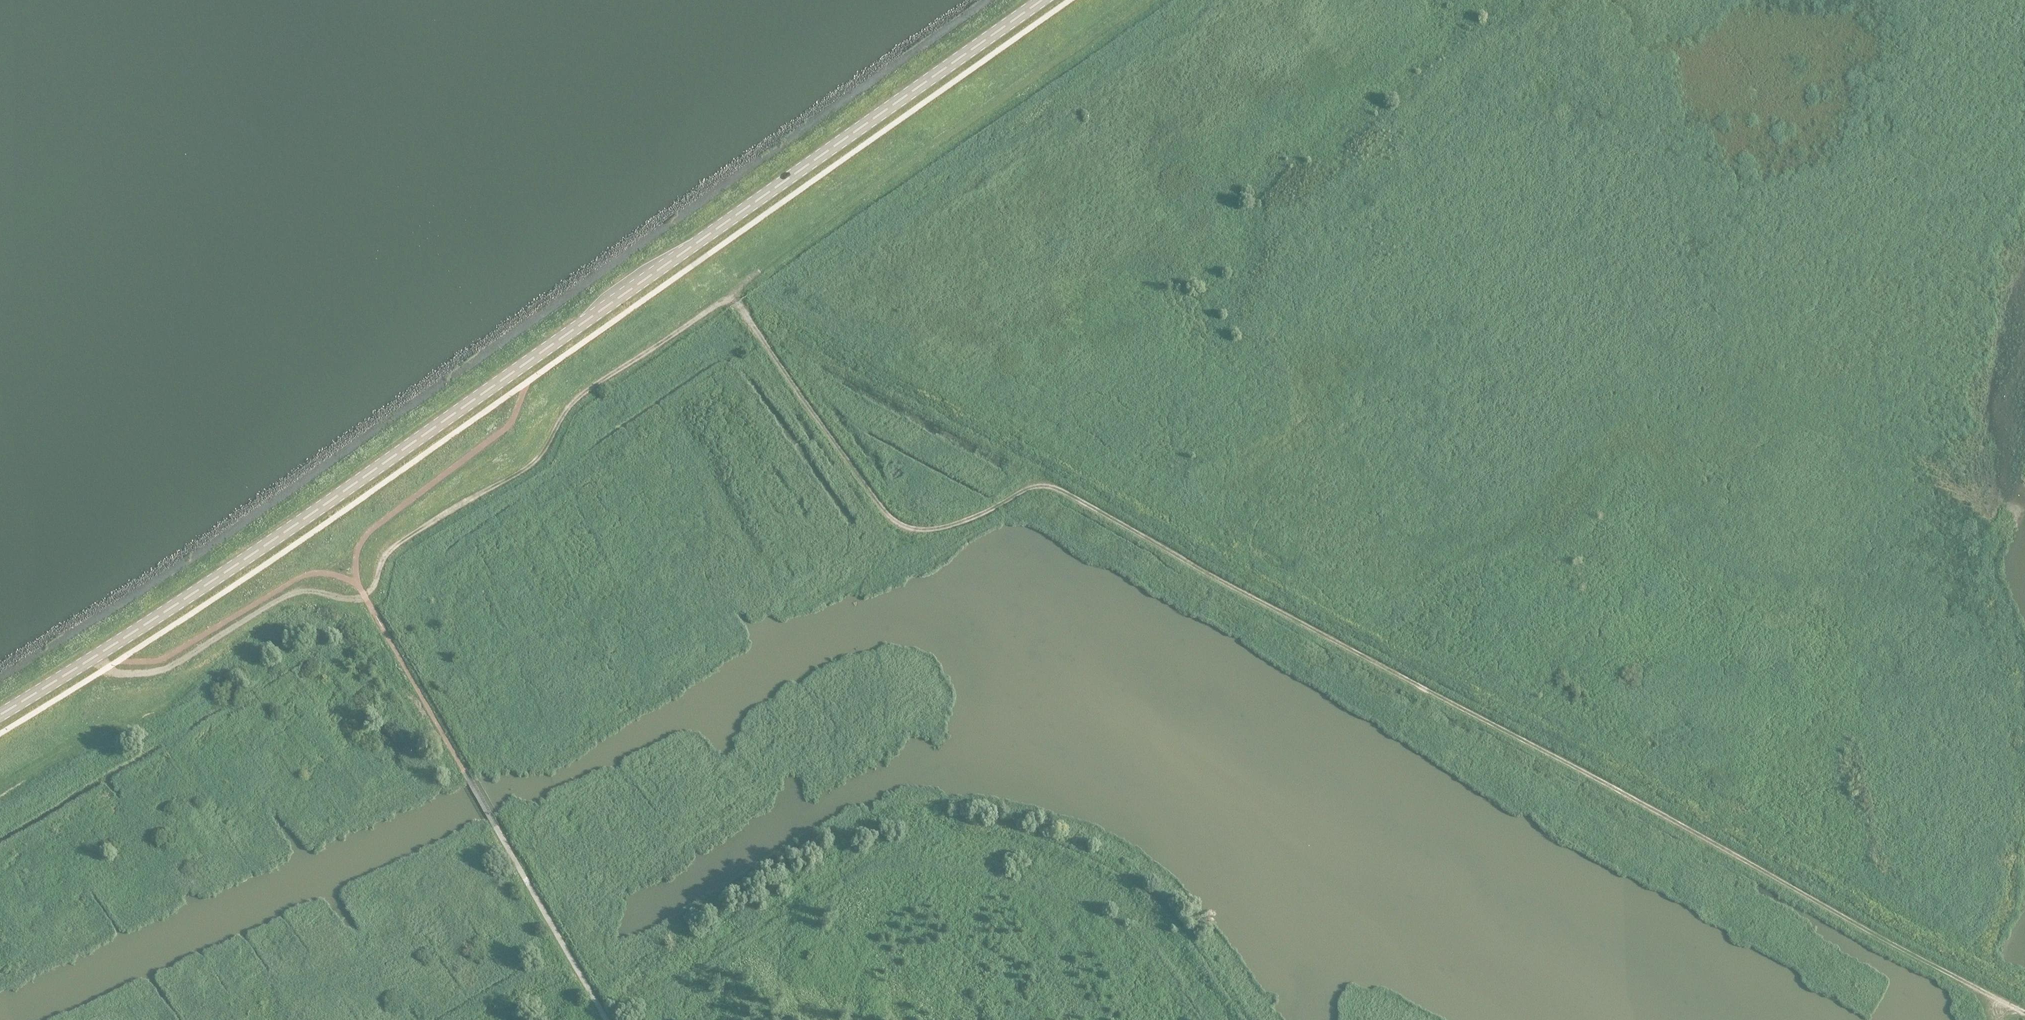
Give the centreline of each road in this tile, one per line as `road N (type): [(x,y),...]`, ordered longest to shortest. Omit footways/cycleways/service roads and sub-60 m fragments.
road 1 (track): [(2024,1011),(1063,490),(1031,487),(939,528),(901,525),(730,299),(577,397),(532,464),(388,552),(364,596)]
road 2 (secondary): [(0,713),(154,621),(1041,0)]
road 3 (track): [(94,657),(114,673),(162,670),(292,593),(364,596)]

